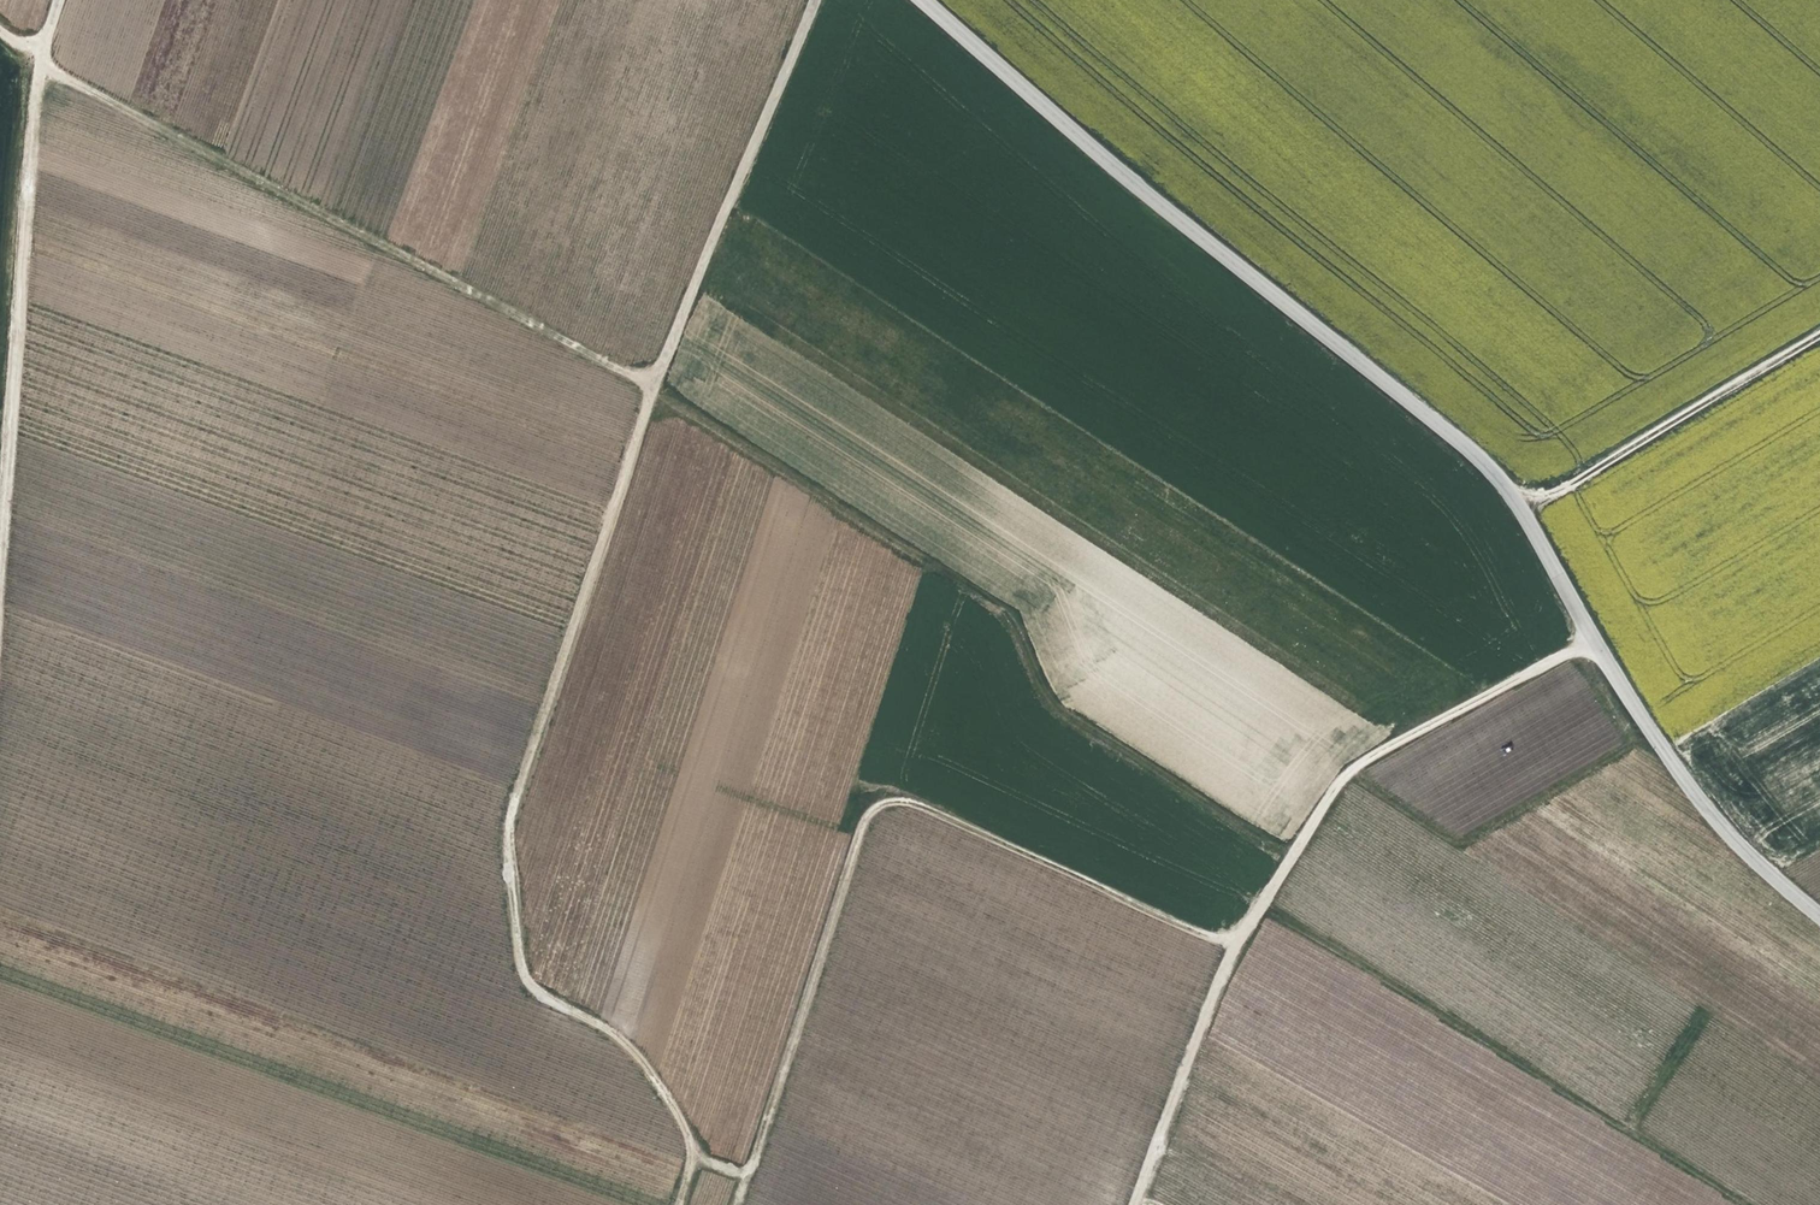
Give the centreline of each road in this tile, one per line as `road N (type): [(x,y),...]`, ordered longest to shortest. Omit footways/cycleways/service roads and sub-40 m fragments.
road 1 (unclassified): [(1819,918),(1745,852),(1671,763),(1521,509),(1476,453),(1027,89),(934,0)]
road 2 (track): [(0,30),(33,56),(651,381),(812,0)]
road 3 (track): [(676,1204),(689,1150),(676,1113),(628,1046),(522,977),(503,850),(515,787),(651,381)]
road 4 (track): [(733,1204),(863,816),(881,802),(921,803),(1238,946)]
road 5 (track): [(1591,636),(1370,755),(1333,789),(1238,946),(1134,1204)]
road 6 (track): [(0,501),(33,56),(53,0)]
road 7 (track): [(1819,339),(1564,486),(1507,488)]

